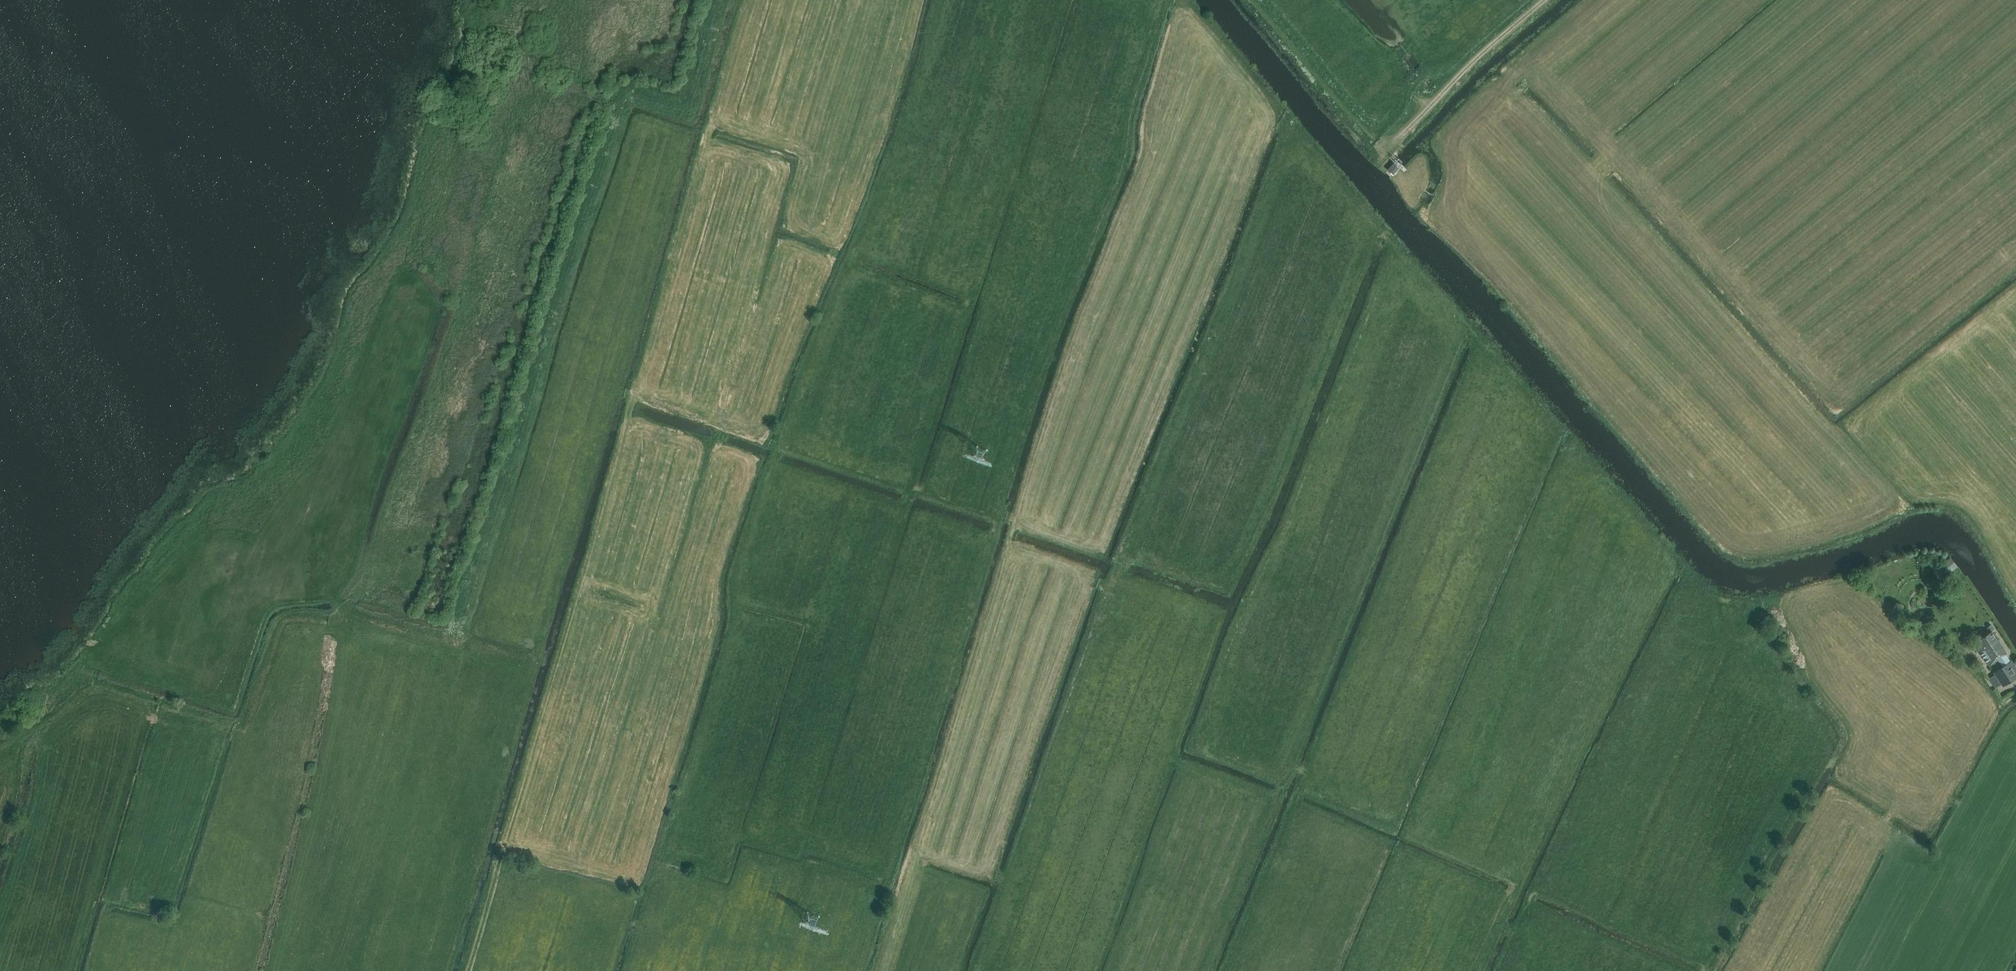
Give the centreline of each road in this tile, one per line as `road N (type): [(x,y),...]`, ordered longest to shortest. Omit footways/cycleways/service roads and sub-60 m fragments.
road 1 (track): [(1544,0),(1390,146)]

